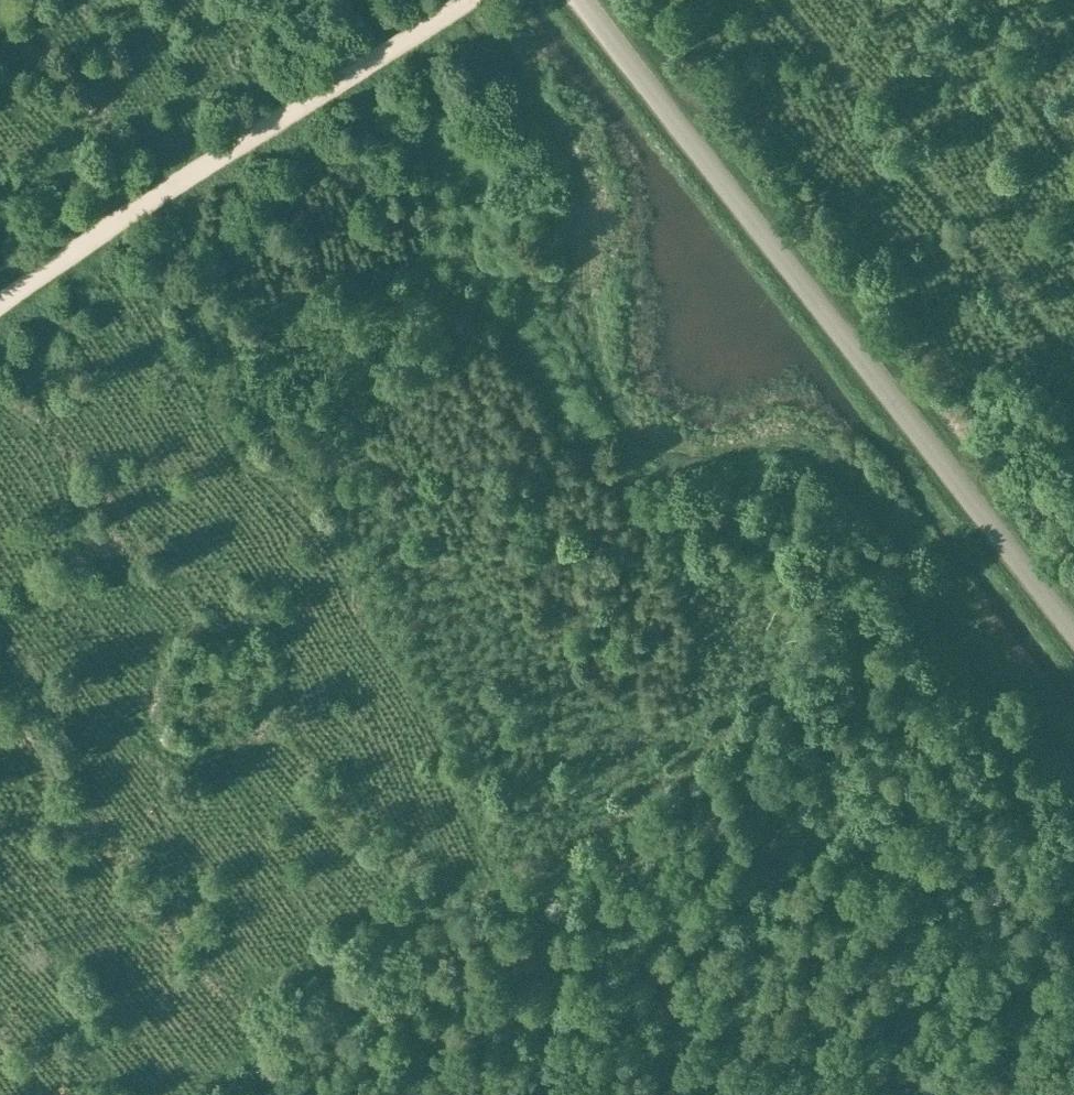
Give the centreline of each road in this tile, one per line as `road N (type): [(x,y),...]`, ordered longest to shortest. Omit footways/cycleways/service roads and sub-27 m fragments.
road 1 (unclassified): [(1073,633),(579,0)]
road 2 (track): [(0,303),(467,0)]

